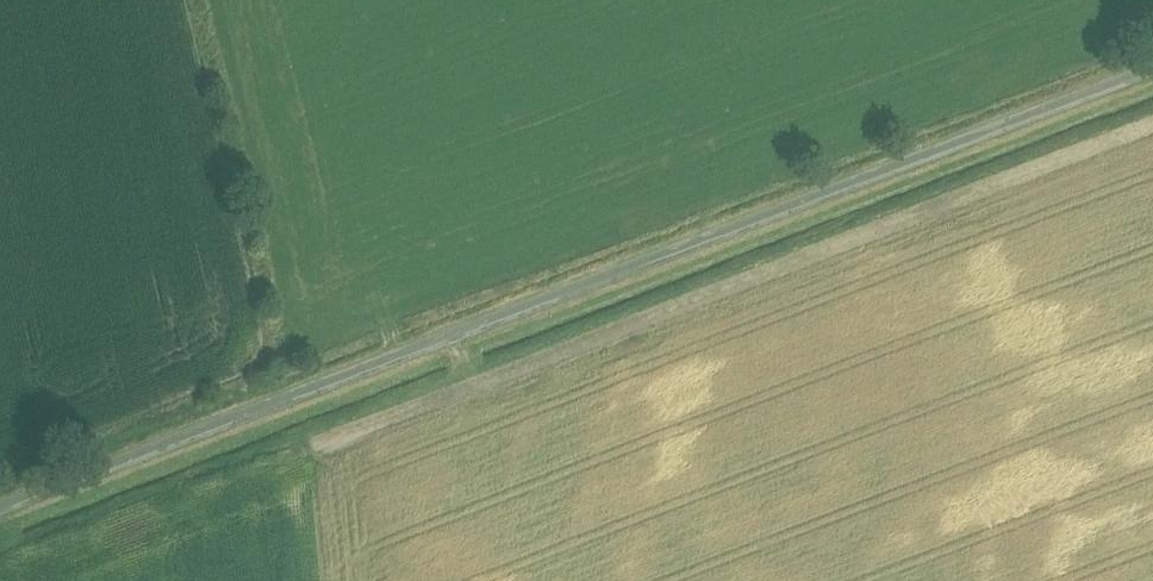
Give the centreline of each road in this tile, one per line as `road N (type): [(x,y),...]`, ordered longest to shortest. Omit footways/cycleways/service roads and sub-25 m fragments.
road 1 (unclassified): [(0,503),(1152,66)]

